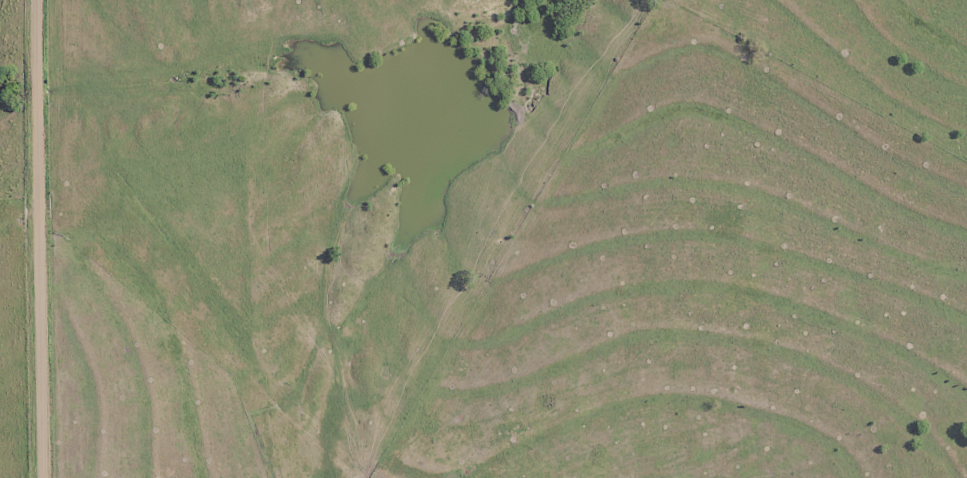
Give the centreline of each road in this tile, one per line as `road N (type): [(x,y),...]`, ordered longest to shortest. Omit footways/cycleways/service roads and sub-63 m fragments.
road 1 (residential): [(46,477),(40,0)]

